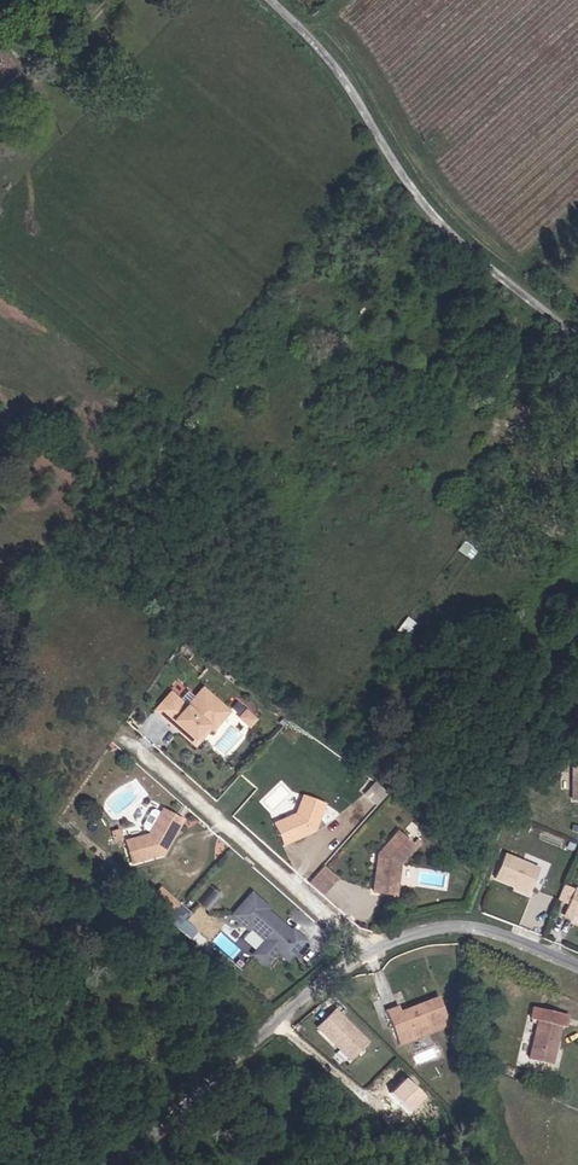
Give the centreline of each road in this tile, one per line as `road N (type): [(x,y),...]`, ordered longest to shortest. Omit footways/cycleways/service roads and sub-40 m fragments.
road 1 (tertiary): [(577,965),(495,929),(393,935),(333,973),(120,1164)]
road 2 (unclassified): [(577,339),(437,222),(346,78),(274,0)]

